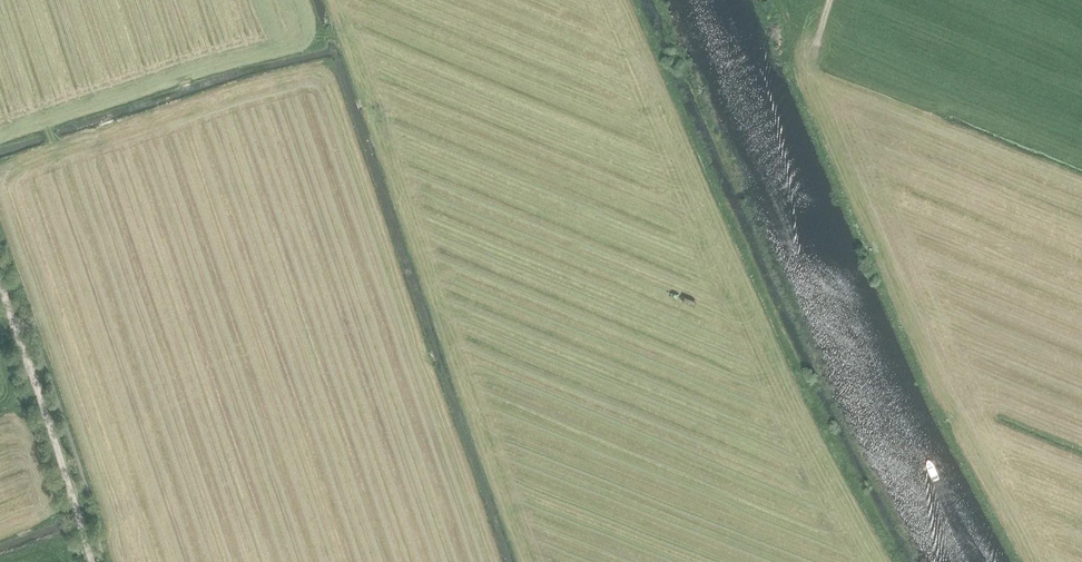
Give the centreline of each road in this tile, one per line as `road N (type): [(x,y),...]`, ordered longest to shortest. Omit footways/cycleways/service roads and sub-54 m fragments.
road 1 (track): [(19,341),(95,561)]

